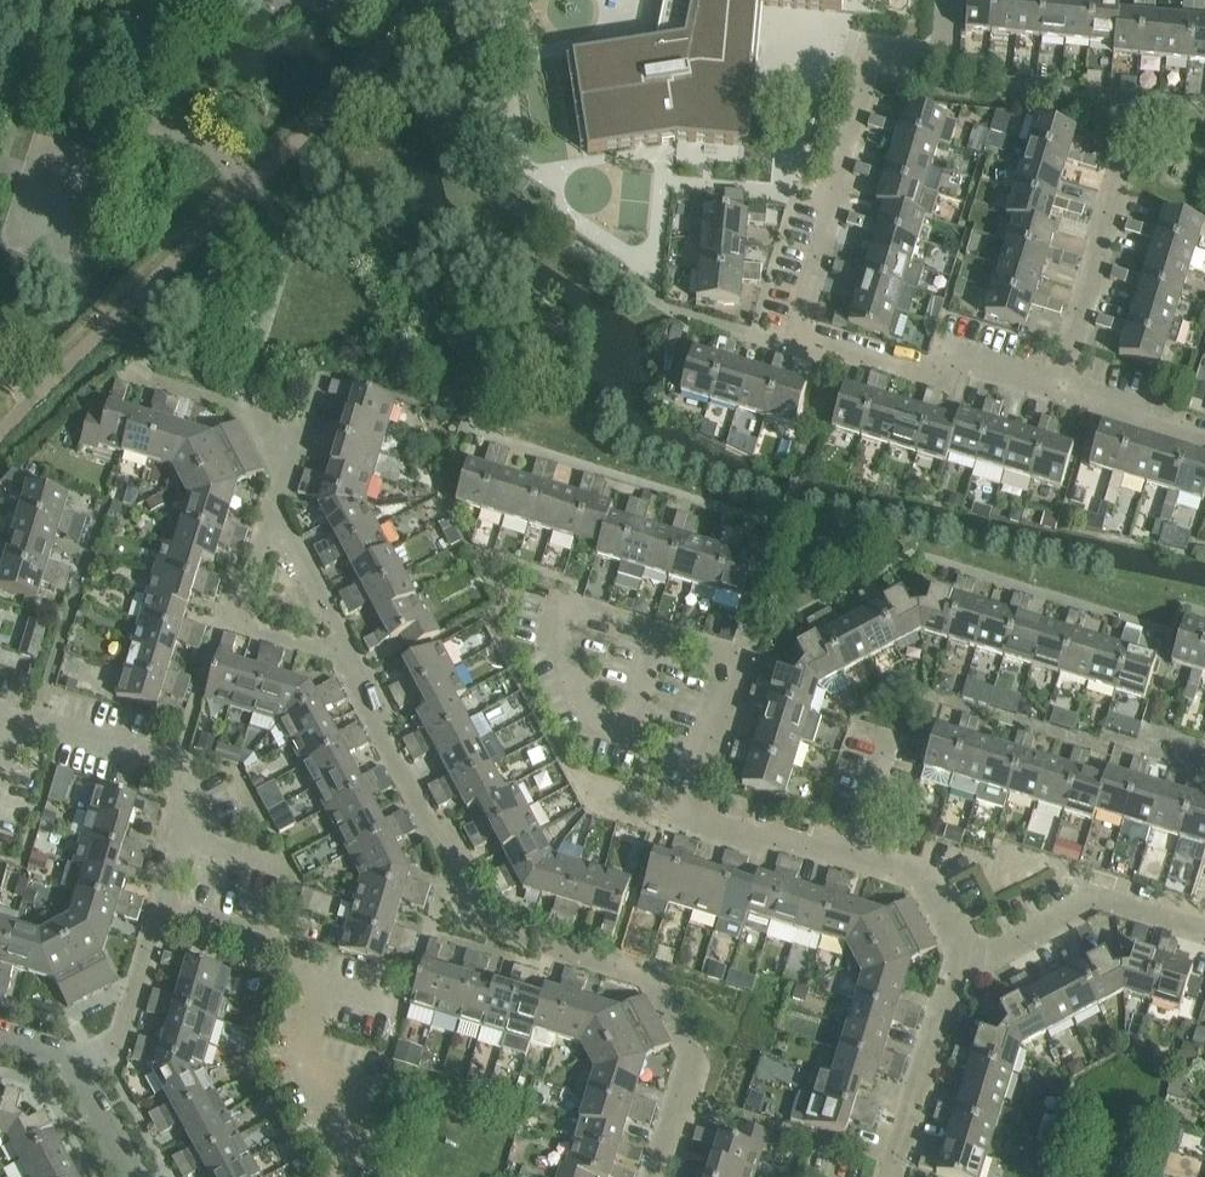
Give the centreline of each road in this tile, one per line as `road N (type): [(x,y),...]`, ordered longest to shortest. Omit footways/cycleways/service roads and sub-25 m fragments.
road 1 (residential): [(946,0),(941,49),(874,53),(789,338),(941,386),(949,359),(1057,393)]
road 2 (residential): [(651,1176),(690,1054),(653,976),(482,928),(344,656)]
road 3 (residential): [(970,962),(929,874),(788,833),(759,840),(686,818)]
road 4 (residential): [(275,507),(301,430),(130,377)]
road 5 (residential): [(1204,932),(1095,901),(999,954),(970,962)]
road 6 (residential): [(891,1176),(949,988),(970,962)]
road 7 (residential): [(1057,393),(1116,190)]
road 8 (residential): [(169,767),(38,724),(10,744),(0,768)]
road 9 (residential): [(69,1065),(124,1035),(161,908)]
road 10 (residential): [(161,908),(285,944),(312,975)]
road 11 (residential): [(169,767),(182,753),(217,633),(239,625)]
road 12 (residential): [(344,656),(339,629),(275,507)]
road 13 (residential): [(1057,393),(1204,436)]
road 14 (residential): [(133,1176),(69,1065)]
road 15 (residential): [(275,507),(239,625)]

